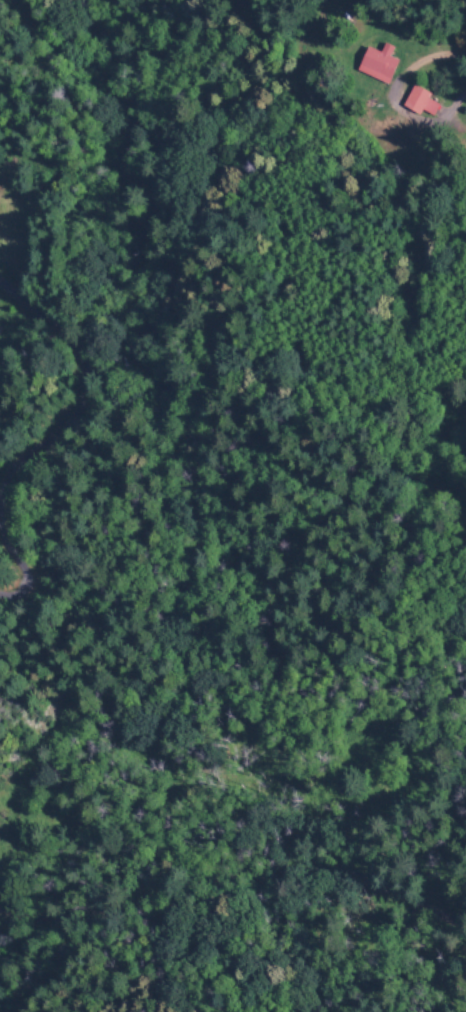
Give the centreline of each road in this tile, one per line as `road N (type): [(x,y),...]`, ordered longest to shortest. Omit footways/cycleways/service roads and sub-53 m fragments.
road 1 (residential): [(444,0),(420,126),(385,199),(320,274),(224,340),(163,367),(107,317),(114,234),(133,178),(280,53),(284,0)]
road 2 (residential): [(465,943),(358,933),(266,956),(0,951)]

